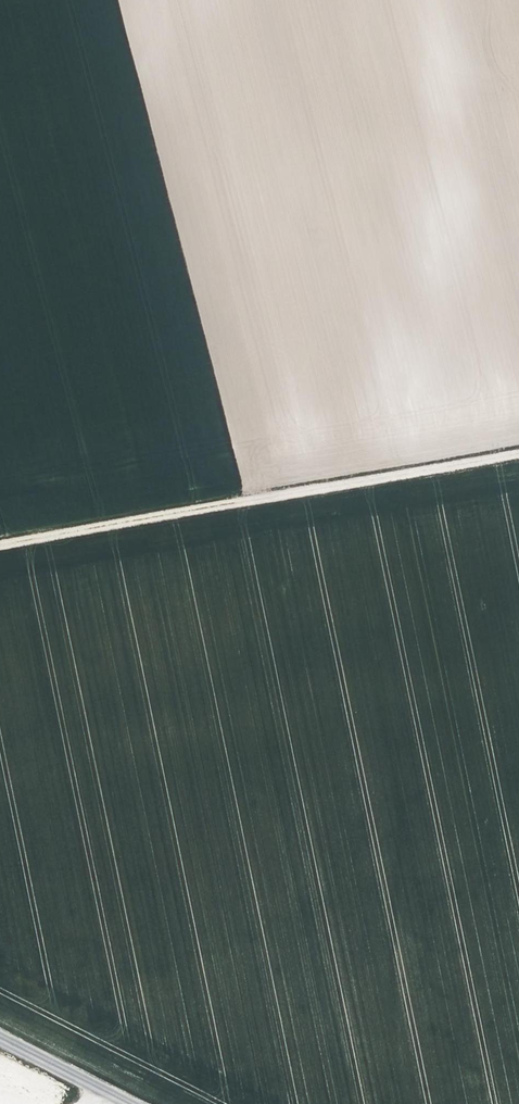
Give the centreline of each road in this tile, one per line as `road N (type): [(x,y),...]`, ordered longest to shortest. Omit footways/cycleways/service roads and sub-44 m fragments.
road 1 (track): [(0,545),(518,453)]
road 2 (unclassified): [(124,1103),(0,1040)]

